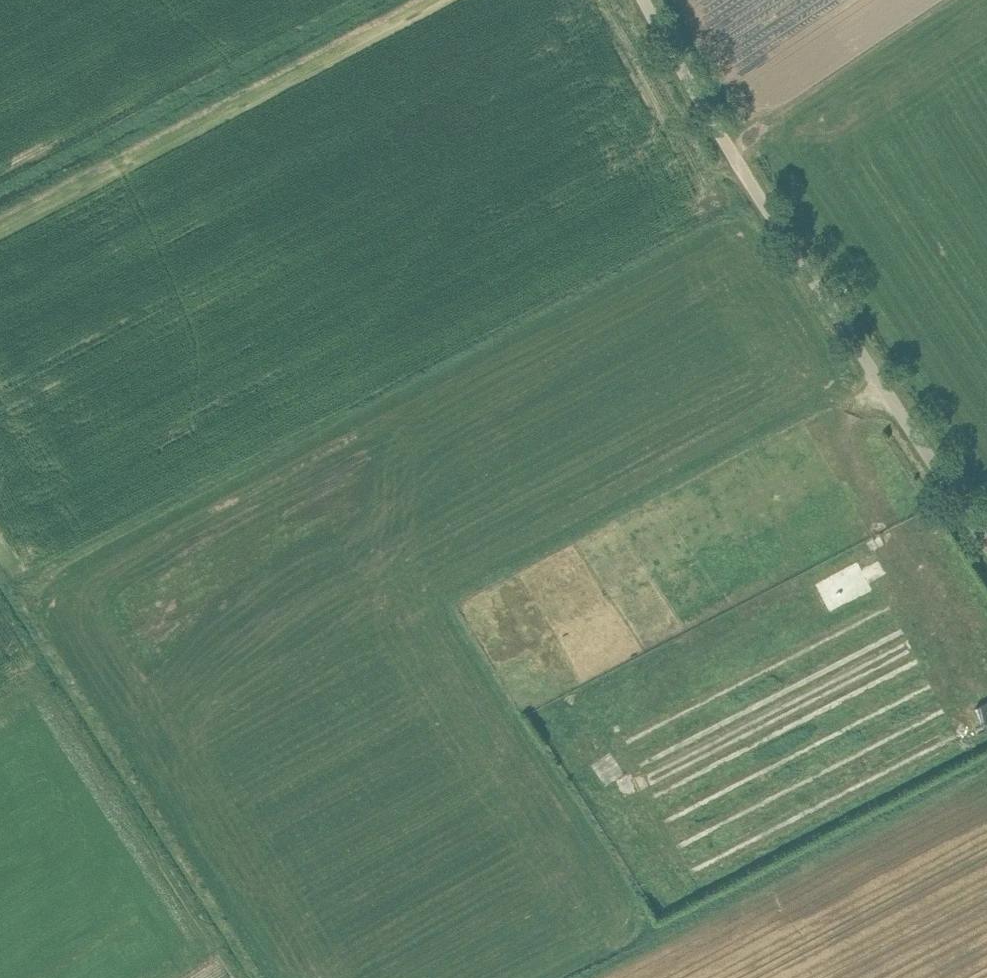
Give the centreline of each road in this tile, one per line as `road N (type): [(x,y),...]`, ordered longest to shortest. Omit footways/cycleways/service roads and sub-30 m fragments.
road 1 (unclassified): [(986,548),(760,202),(647,0)]

